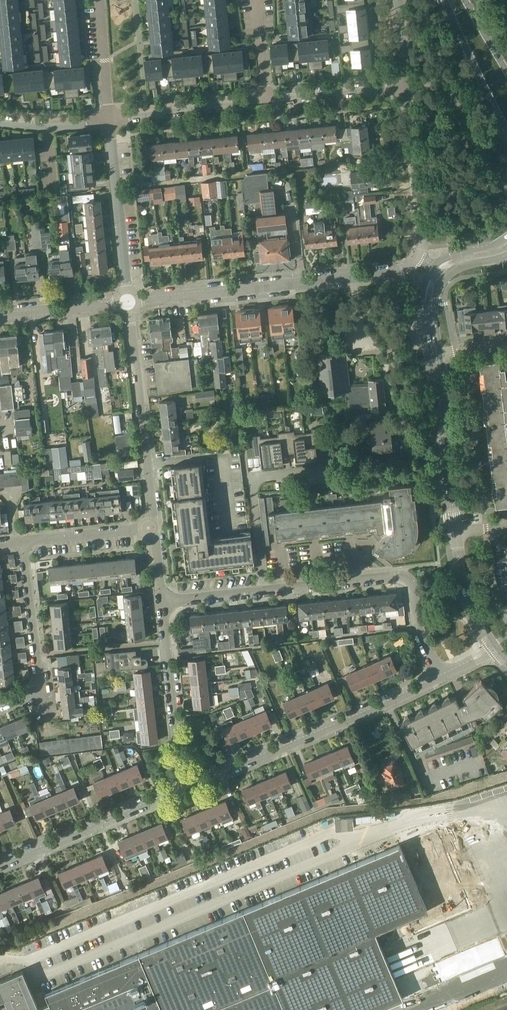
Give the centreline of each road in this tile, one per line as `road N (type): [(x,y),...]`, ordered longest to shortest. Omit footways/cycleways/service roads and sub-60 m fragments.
road 1 (residential): [(162,602),(404,578),(418,631),(445,677)]
road 2 (residential): [(128,302),(398,273),(418,258)]
road 3 (residential): [(187,787),(445,677)]
road 4 (residential): [(128,302),(154,526)]
road 5 (residential): [(0,865),(187,787)]
road 6 (residential): [(0,706),(41,689),(24,541)]
road 7 (residential): [(187,787),(162,602)]
road 8 (residential): [(128,302),(109,119)]
road 9 (secondary): [(456,532),(436,351)]
road 10 (residential): [(418,258),(423,238),(406,87)]
road 11 (residential): [(109,119),(267,97)]
road 12 (primary): [(441,0),(506,143)]
road 13 (residential): [(267,97),(406,87)]
road 14 (residential): [(24,541),(154,526)]
road 15 (residential): [(0,316),(128,302)]
road 16 (secondary): [(496,645),(467,586),(456,532)]

